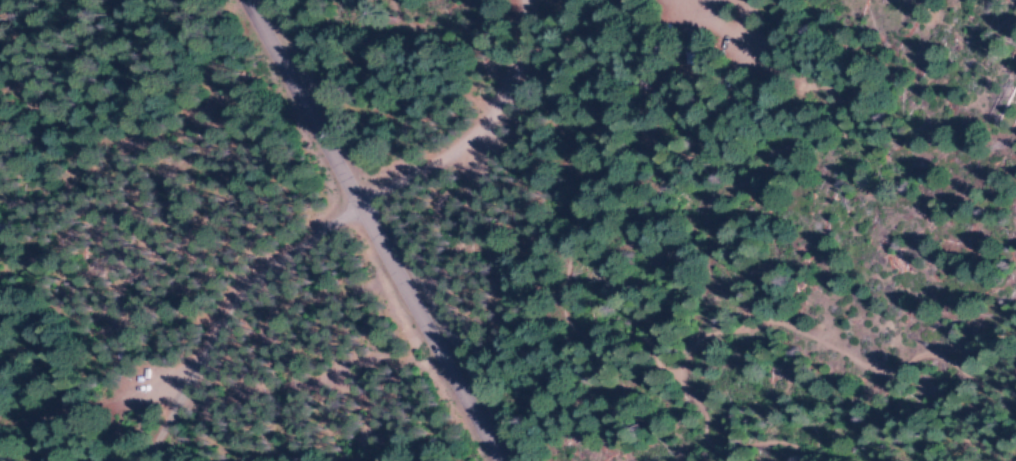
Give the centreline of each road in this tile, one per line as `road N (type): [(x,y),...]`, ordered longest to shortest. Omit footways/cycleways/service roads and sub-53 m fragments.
road 1 (residential): [(502,460),(248,0)]
road 2 (track): [(144,460),(248,282),(273,254),(364,209)]
road 3 (track): [(346,177),(421,162),(473,136),(495,102),(520,0)]

